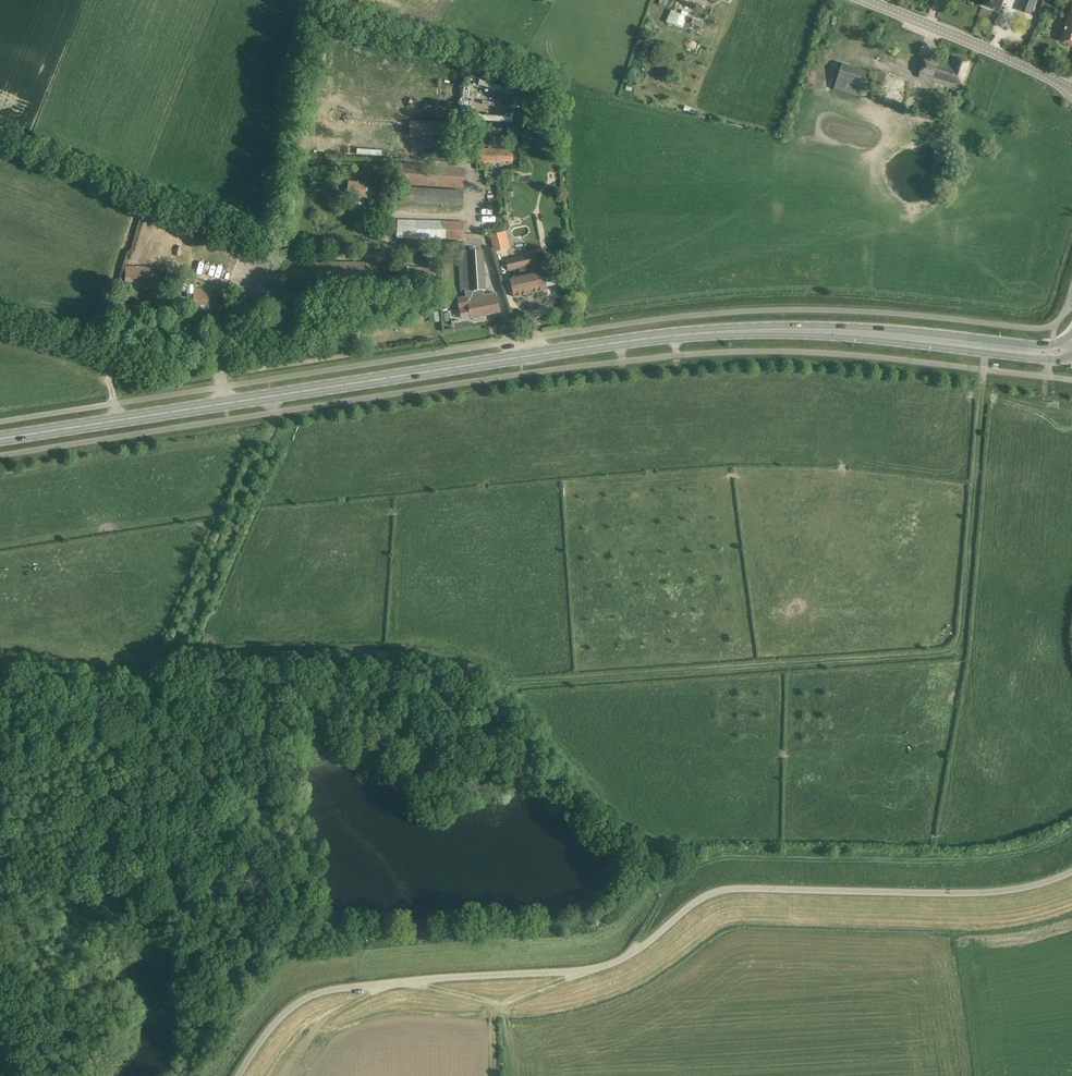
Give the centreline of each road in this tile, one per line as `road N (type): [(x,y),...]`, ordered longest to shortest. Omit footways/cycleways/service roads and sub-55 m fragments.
road 1 (secondary): [(1071,348),(1050,355),(809,333),(666,338),(0,440)]
road 2 (track): [(983,369),(963,633),(956,650),(942,655),(509,682),(461,653),(332,644),(175,649)]
road 3 (unclassified): [(239,1075),(283,1015),(308,998),(596,971),(631,957),(702,901),(728,891),(963,895),(1071,873)]
road 4 (track): [(175,649),(267,444),(272,414)]
road 5 (tertiary): [(1071,91),(863,0)]

